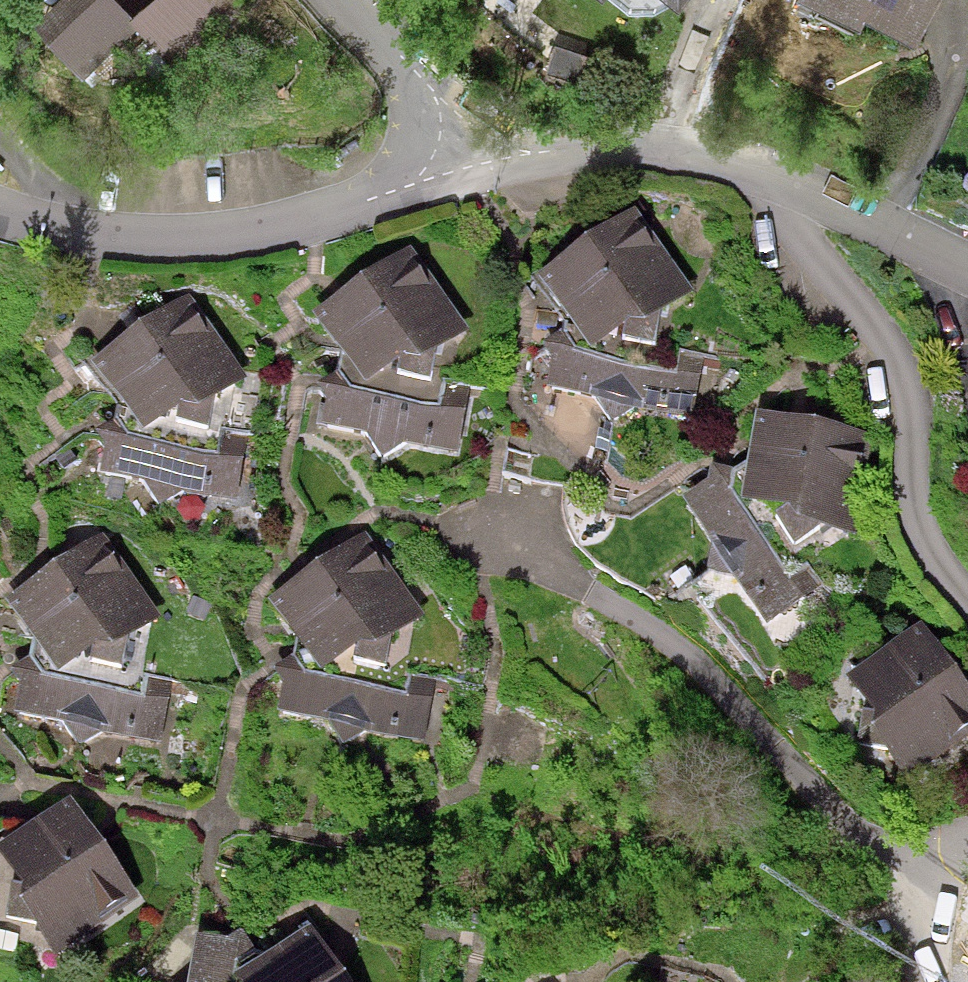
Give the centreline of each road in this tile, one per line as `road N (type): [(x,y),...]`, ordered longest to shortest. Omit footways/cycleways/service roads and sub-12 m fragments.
road 1 (residential): [(926,888),(848,856),(698,667),(480,532)]
road 2 (residential): [(462,171),(315,221),(134,242),(0,217)]
road 3 (residential): [(787,191),(822,267),(915,384),(920,472),(936,553),(967,599)]
road 4 (residential): [(787,191),(695,158),(562,151),(462,171)]
road 5 (residential): [(462,171),(334,0)]
road 6 (residential): [(967,263),(787,191)]

